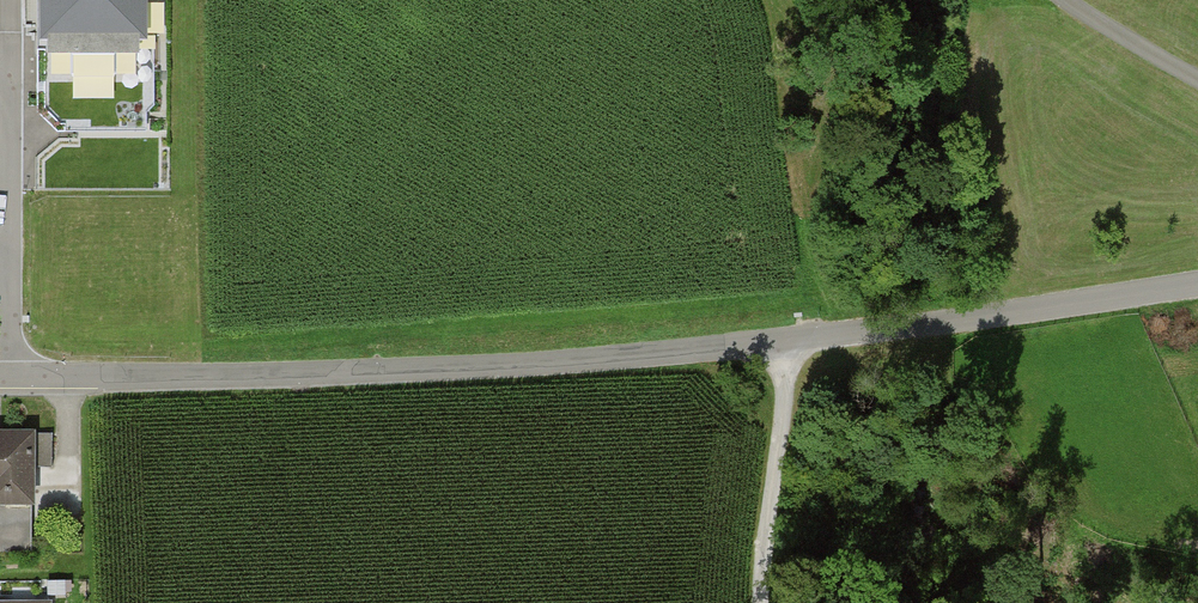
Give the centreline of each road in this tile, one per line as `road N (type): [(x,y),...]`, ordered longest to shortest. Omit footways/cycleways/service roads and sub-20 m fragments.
road 1 (unclassified): [(8,375),(505,365),(793,343),(1197,287)]
road 2 (residential): [(8,375),(6,84)]
road 3 (track): [(763,602),(760,570),(793,343)]
road 4 (track): [(1197,81),(1063,0)]

